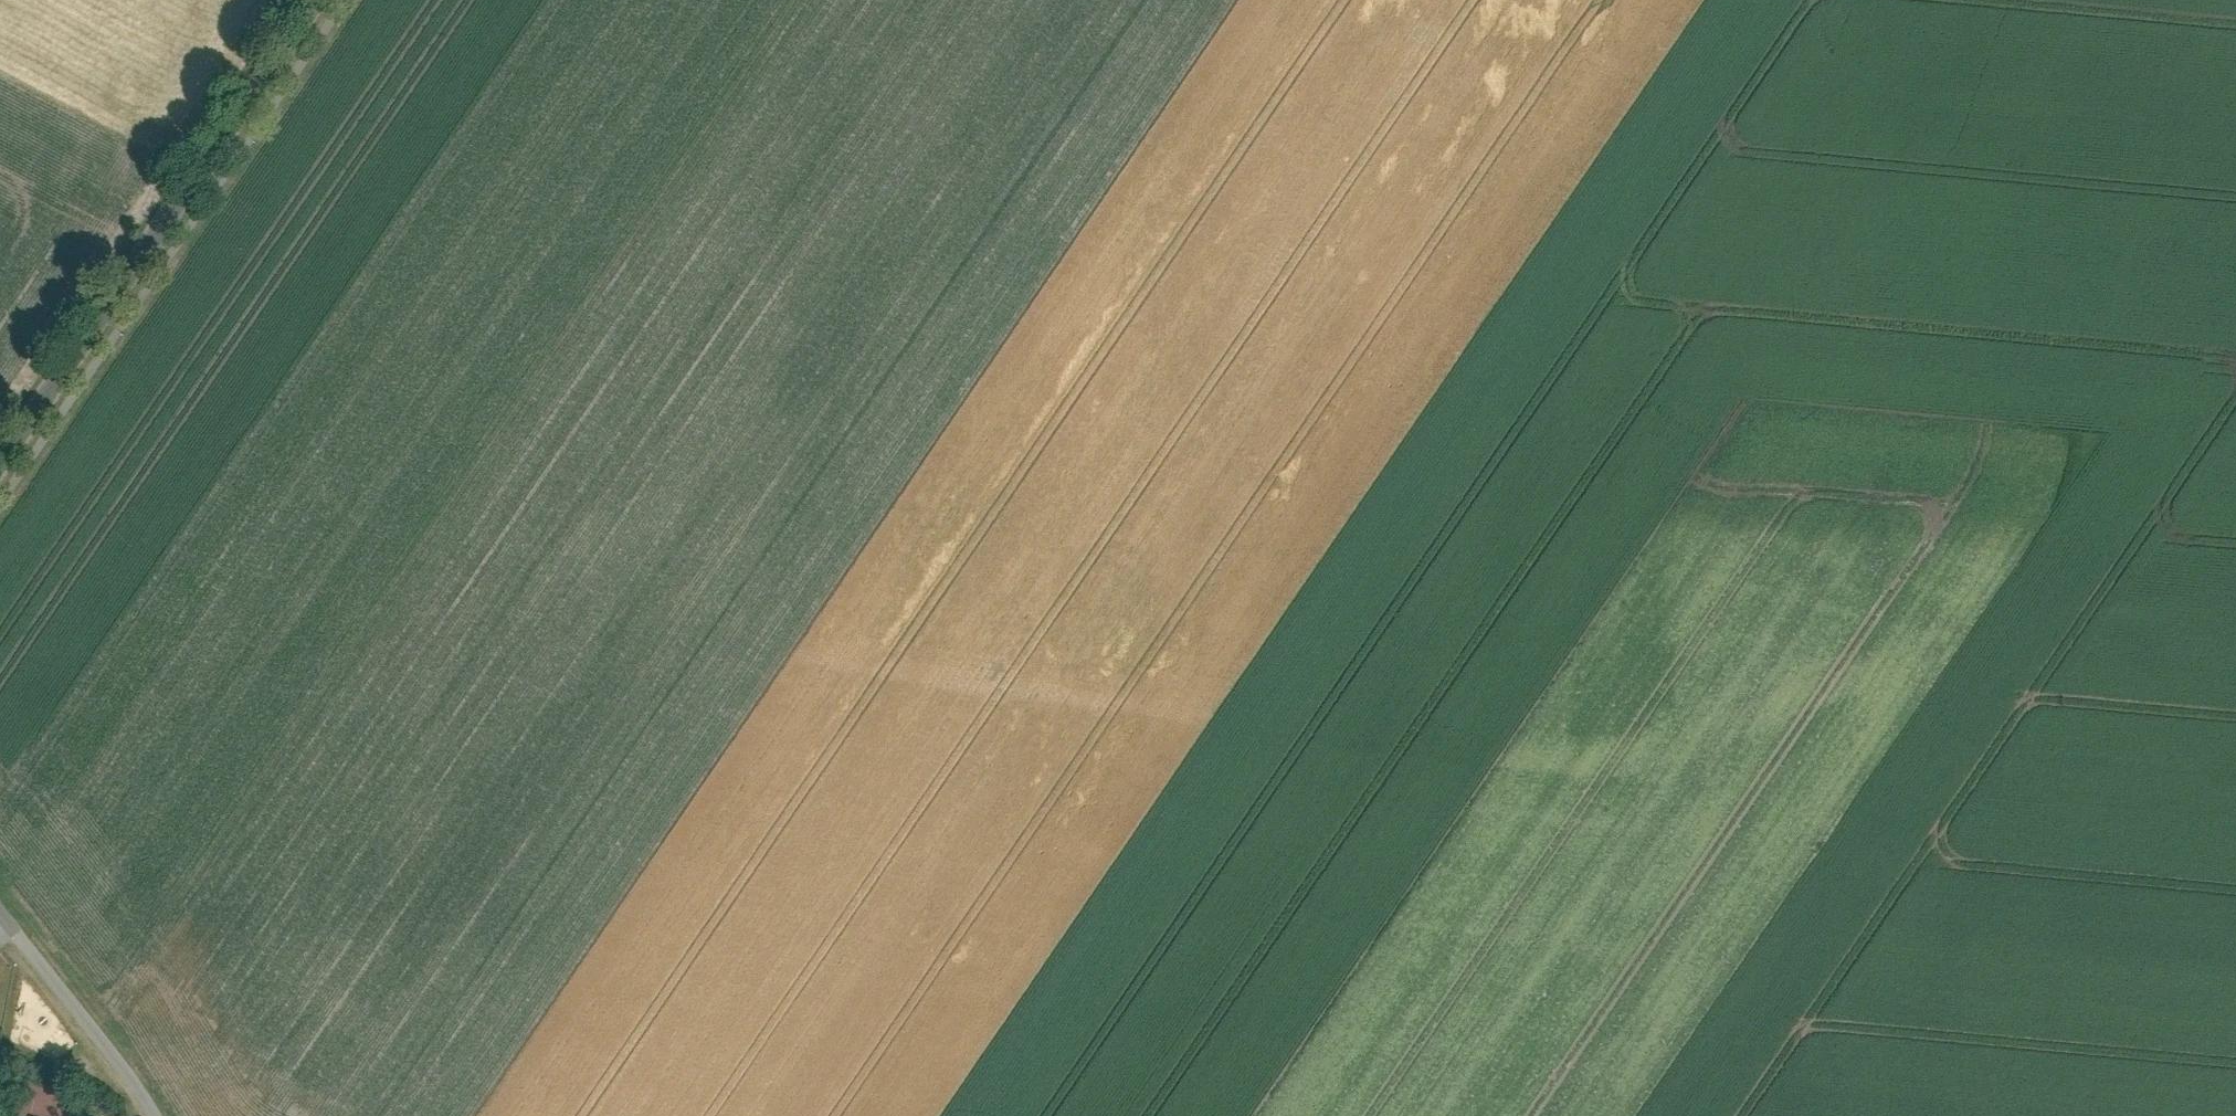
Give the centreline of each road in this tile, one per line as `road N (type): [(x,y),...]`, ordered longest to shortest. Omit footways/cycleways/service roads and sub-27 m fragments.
road 1 (residential): [(0,465),(317,0)]
road 2 (residential): [(0,905),(155,1115)]

